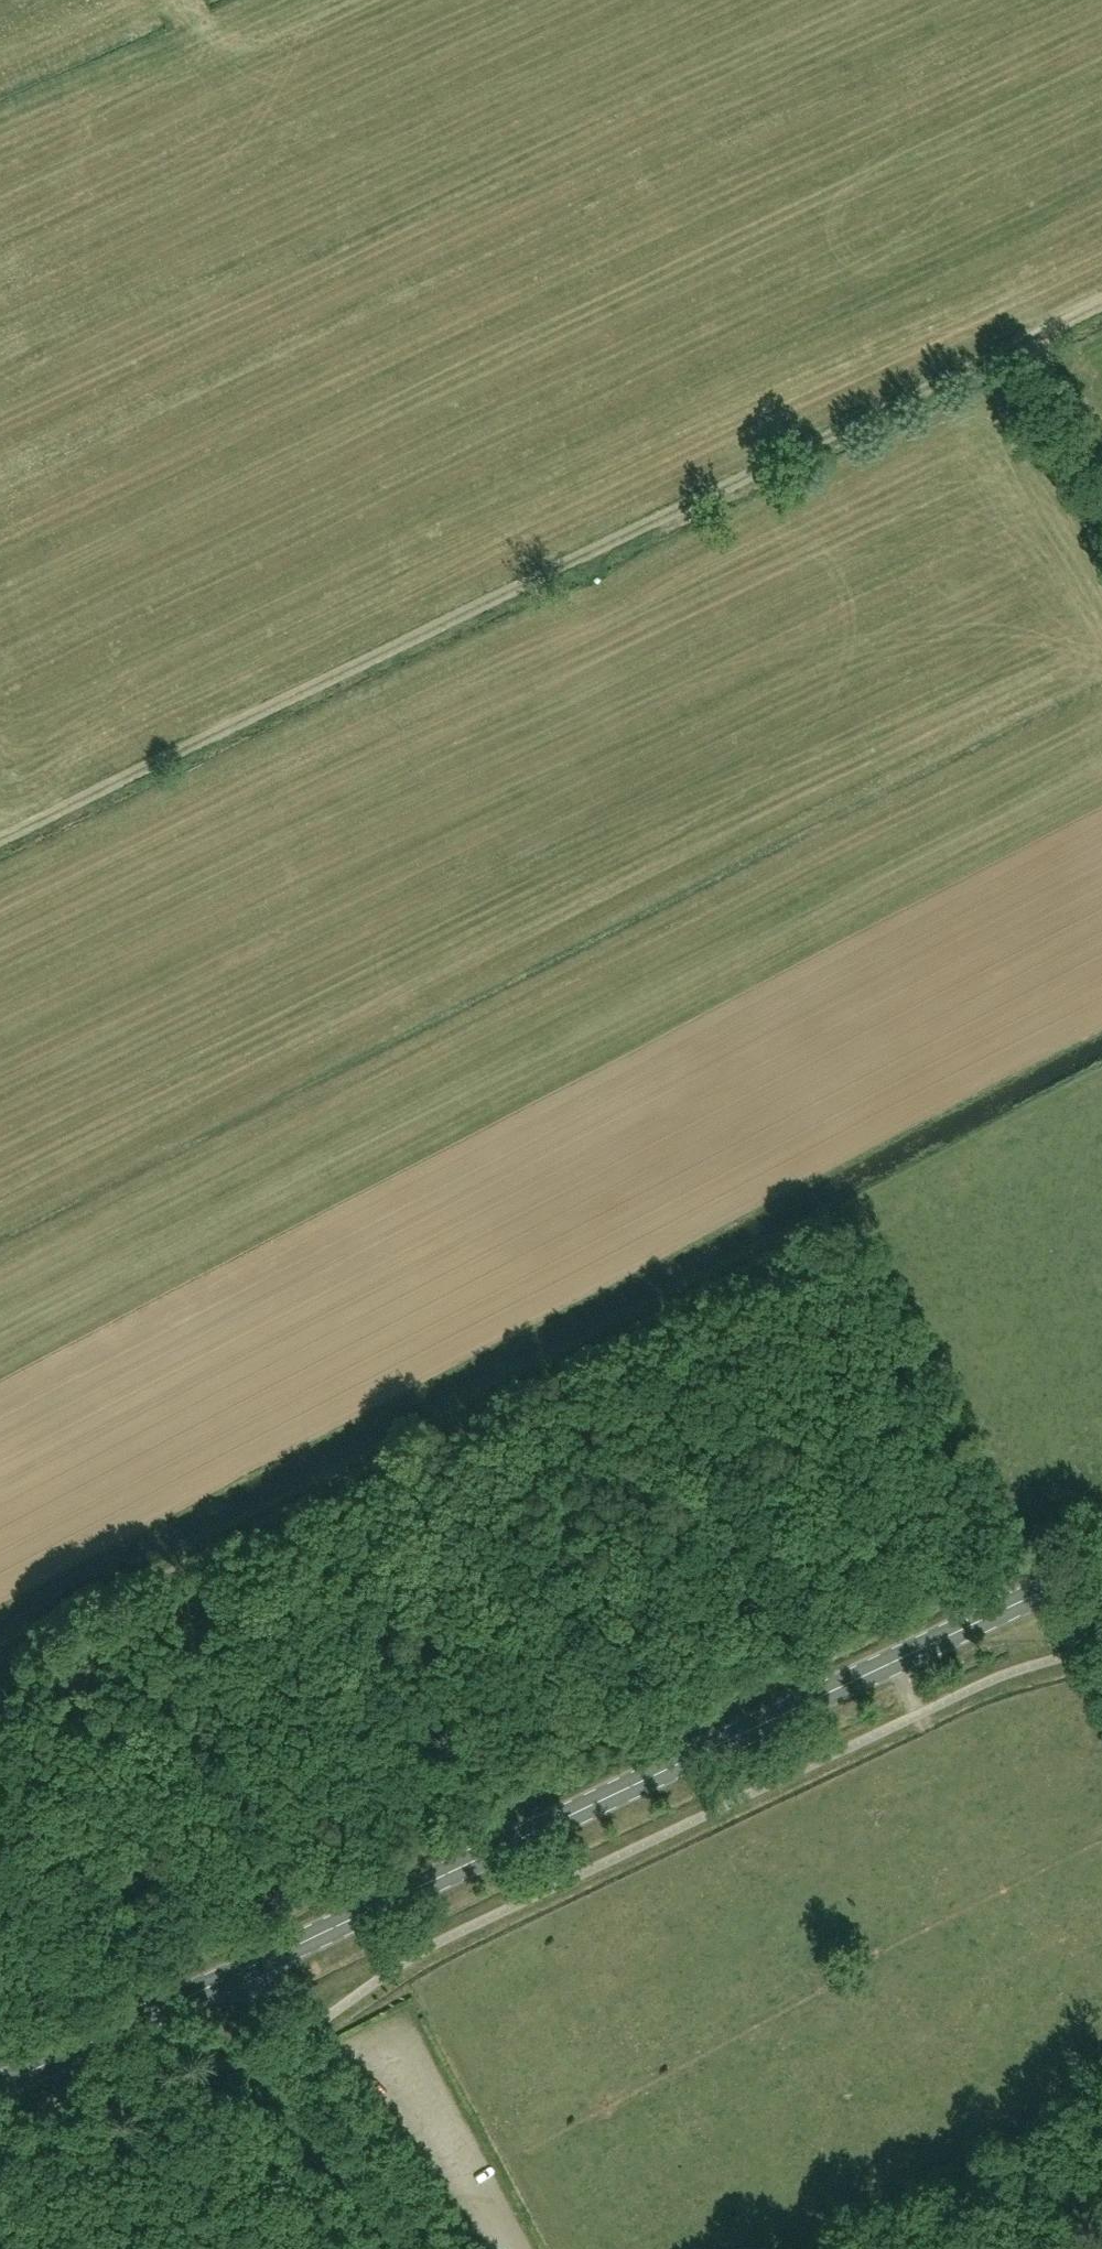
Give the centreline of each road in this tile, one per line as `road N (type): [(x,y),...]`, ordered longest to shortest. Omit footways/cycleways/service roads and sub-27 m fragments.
road 1 (secondary): [(1101,1562),(241,1970)]
road 2 (unclassified): [(444,2248),(241,1970)]
road 3 (secondary): [(241,1970),(0,2084)]

